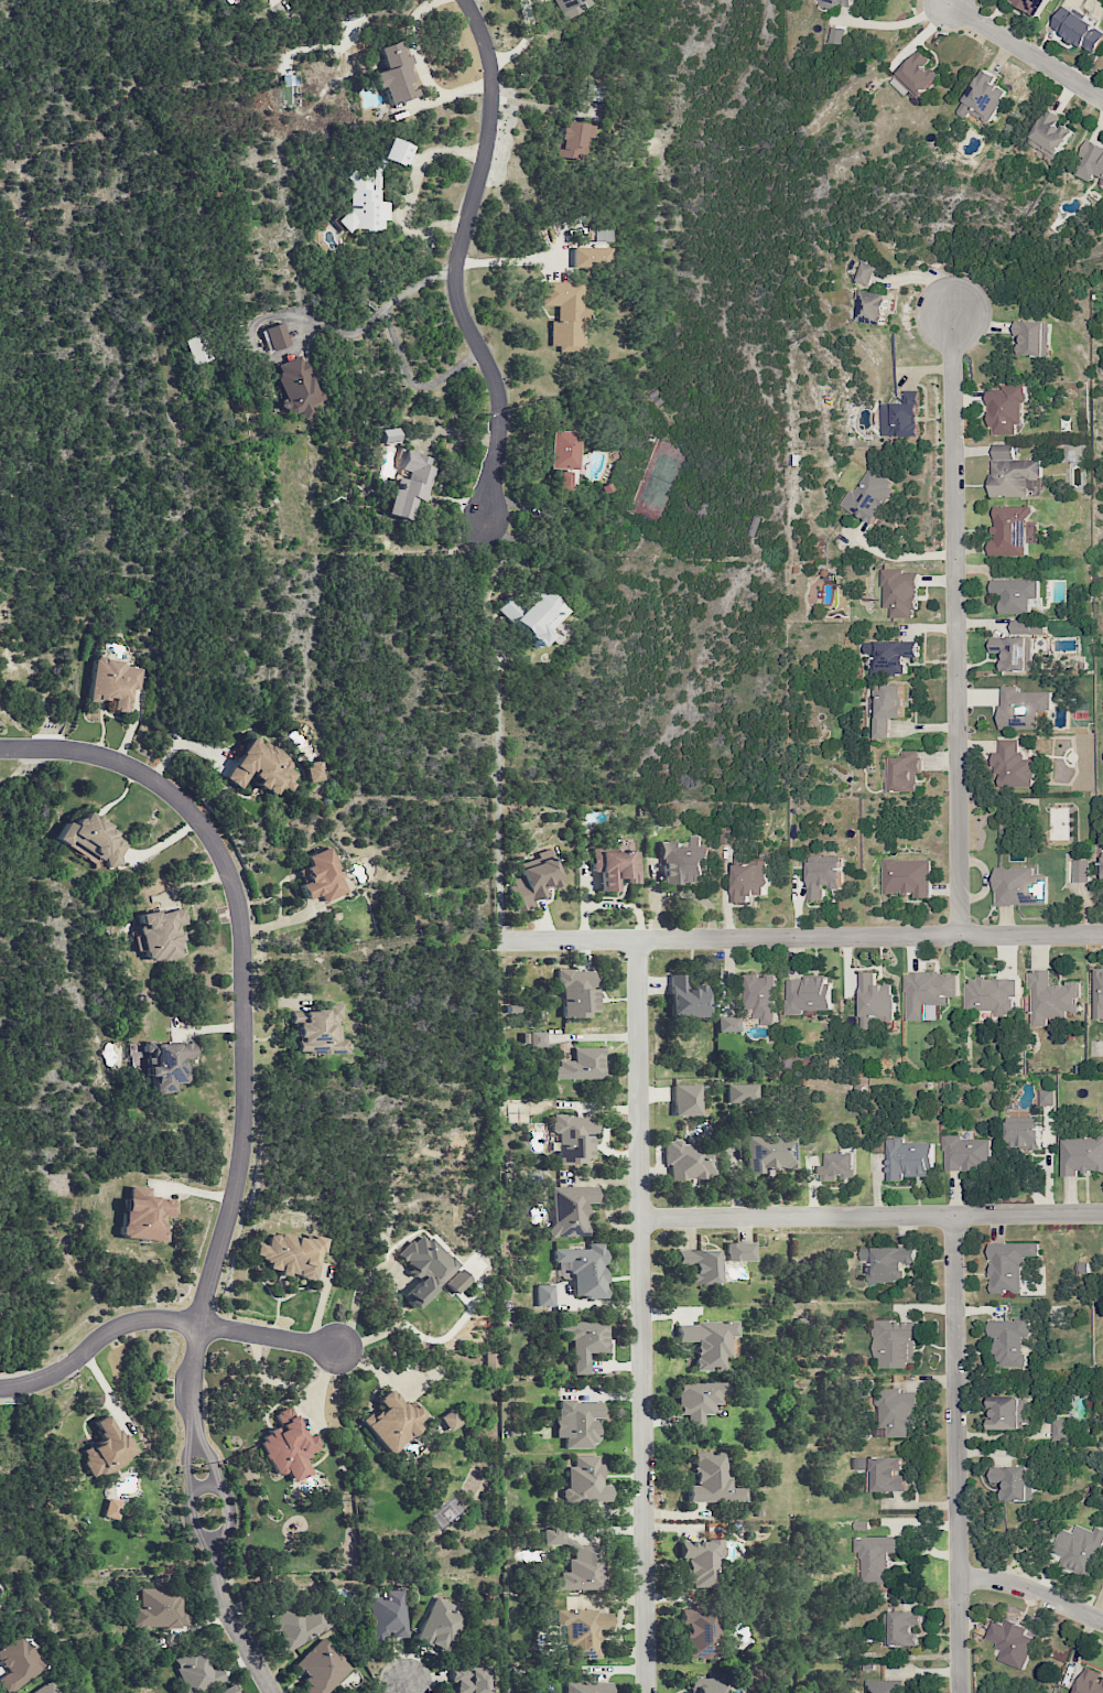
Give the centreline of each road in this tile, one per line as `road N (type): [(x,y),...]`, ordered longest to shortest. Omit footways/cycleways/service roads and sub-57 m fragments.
road 1 (residential): [(647,1692),(638,939)]
road 2 (residential): [(198,1322),(240,1152),(235,892),(214,845),(166,789),(84,751),(0,750)]
road 3 (residential): [(959,935),(951,310)]
road 4 (residential): [(504,941),(1102,933)]
road 5 (residential): [(485,519),(498,398),(457,305),(455,280),(493,99),(483,40),(465,0)]
road 6 (residential): [(959,1692),(952,1214)]
road 7 (residential): [(641,1218),(1102,1212)]
road 8 (residential): [(0,1386),(48,1378),(102,1331),(155,1315),(337,1350)]
road 9 (residential): [(1102,101),(948,3)]
road 10 (residential): [(1102,1622),(1005,1582),(958,1577)]
road 11 (residential): [(276,1692),(221,1602),(214,1556)]

